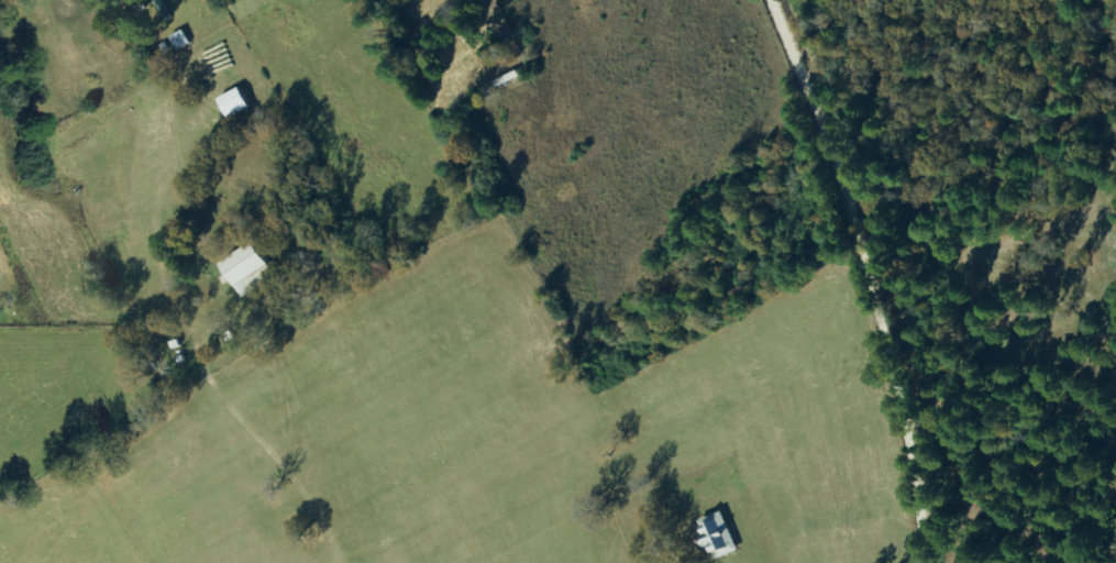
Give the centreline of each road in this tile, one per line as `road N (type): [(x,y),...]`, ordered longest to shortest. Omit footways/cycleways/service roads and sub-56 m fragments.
road 1 (residential): [(934,562),(937,489),(926,390),(821,144),(794,110),(788,67),(750,0)]

